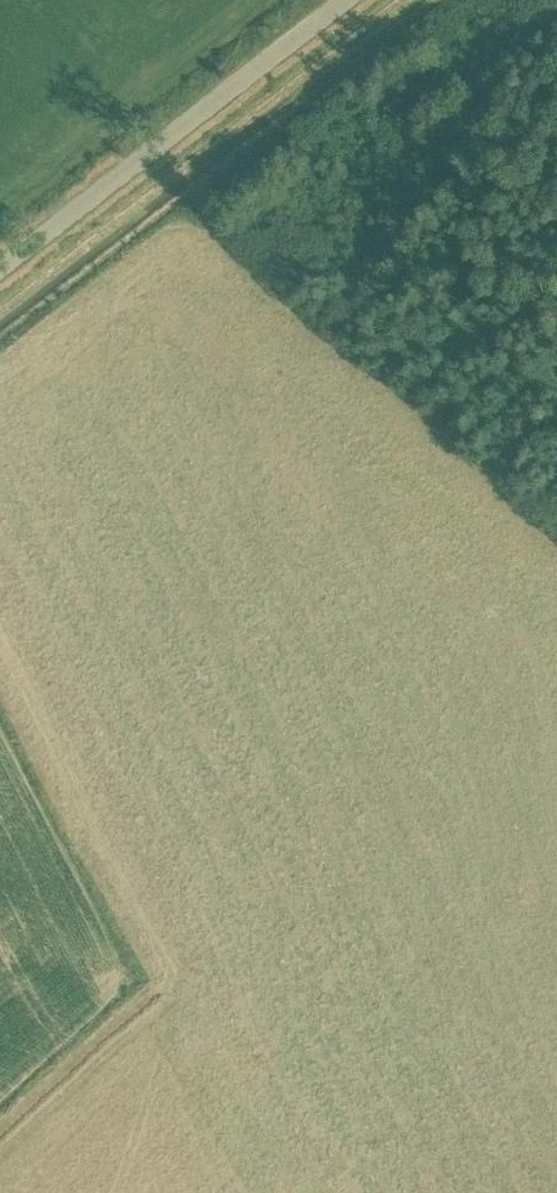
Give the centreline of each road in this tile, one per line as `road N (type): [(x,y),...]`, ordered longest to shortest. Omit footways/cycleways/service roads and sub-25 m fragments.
road 1 (unclassified): [(0,271),(353,0)]

